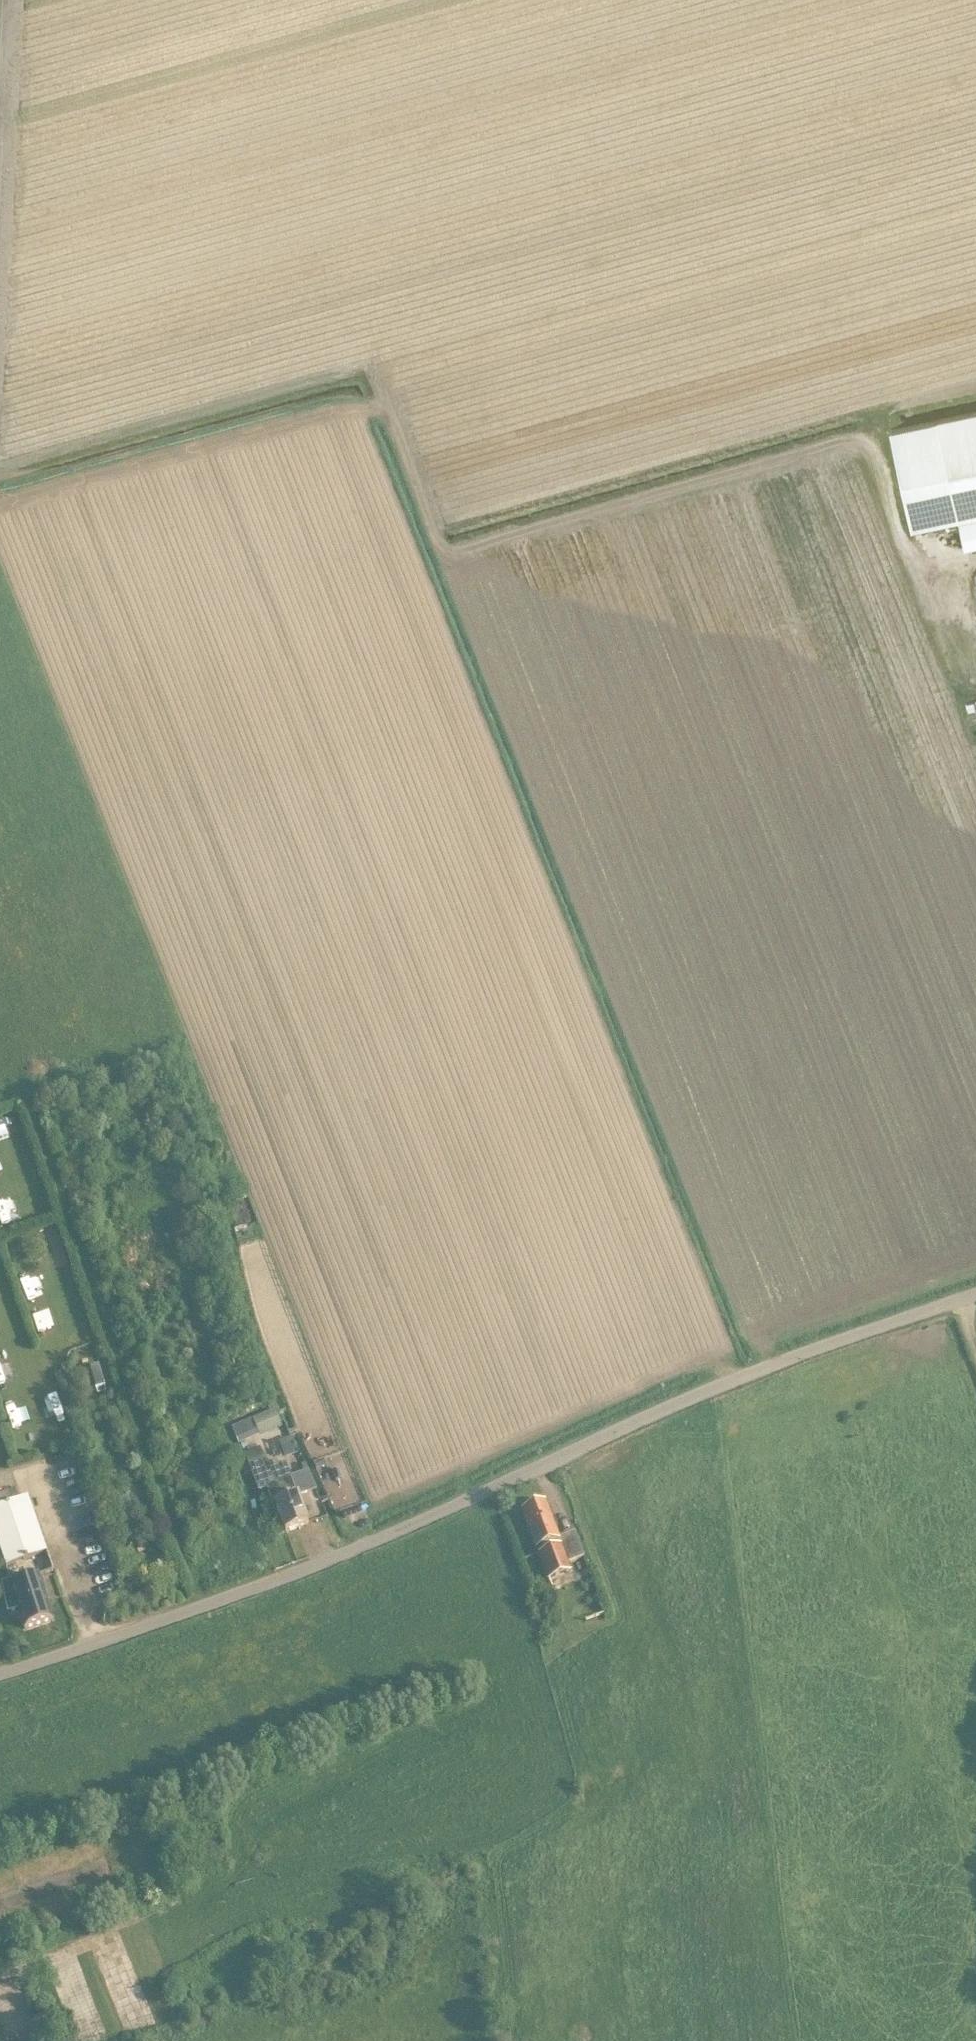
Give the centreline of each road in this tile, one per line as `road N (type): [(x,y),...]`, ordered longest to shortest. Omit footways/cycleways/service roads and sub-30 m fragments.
road 1 (residential): [(975,1287),(697,1389),(344,1547),(0,1670)]
road 2 (track): [(12,0),(0,200)]
road 3 (track): [(43,1456),(0,1300)]

